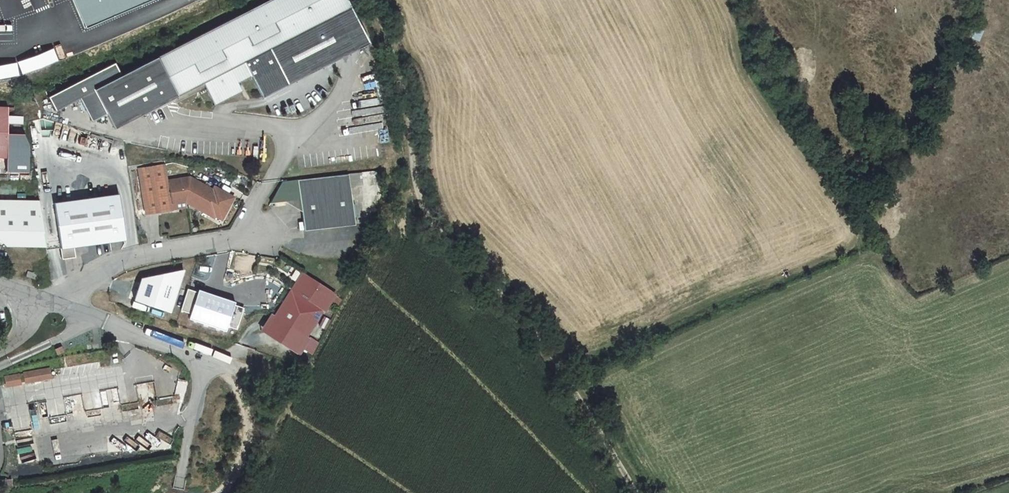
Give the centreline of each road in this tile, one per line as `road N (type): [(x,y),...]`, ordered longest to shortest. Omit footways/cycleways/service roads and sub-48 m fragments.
road 1 (track): [(638,492),(539,332),(441,237),(417,188),(406,111),(369,0)]
road 2 (residential): [(344,240),(235,240),(119,262),(47,303)]
road 3 (track): [(223,365),(248,415),(247,445),(220,492)]

